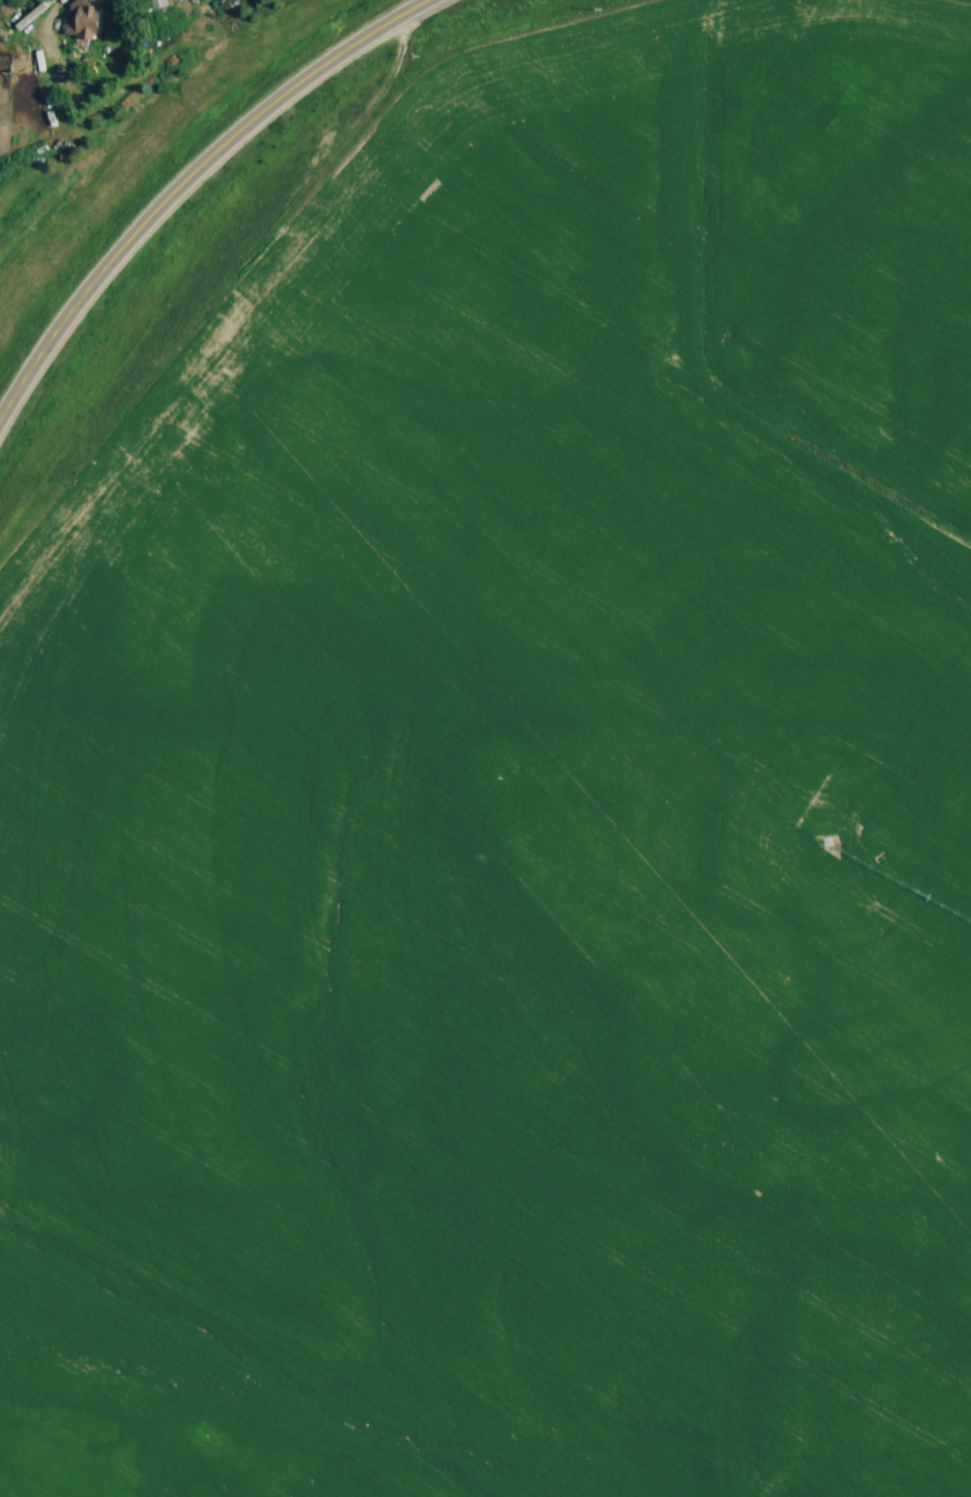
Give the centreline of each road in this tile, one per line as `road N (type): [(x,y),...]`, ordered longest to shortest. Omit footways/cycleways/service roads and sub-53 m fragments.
road 1 (secondary): [(0,434),(157,227),(261,124),(331,68),(442,0)]

